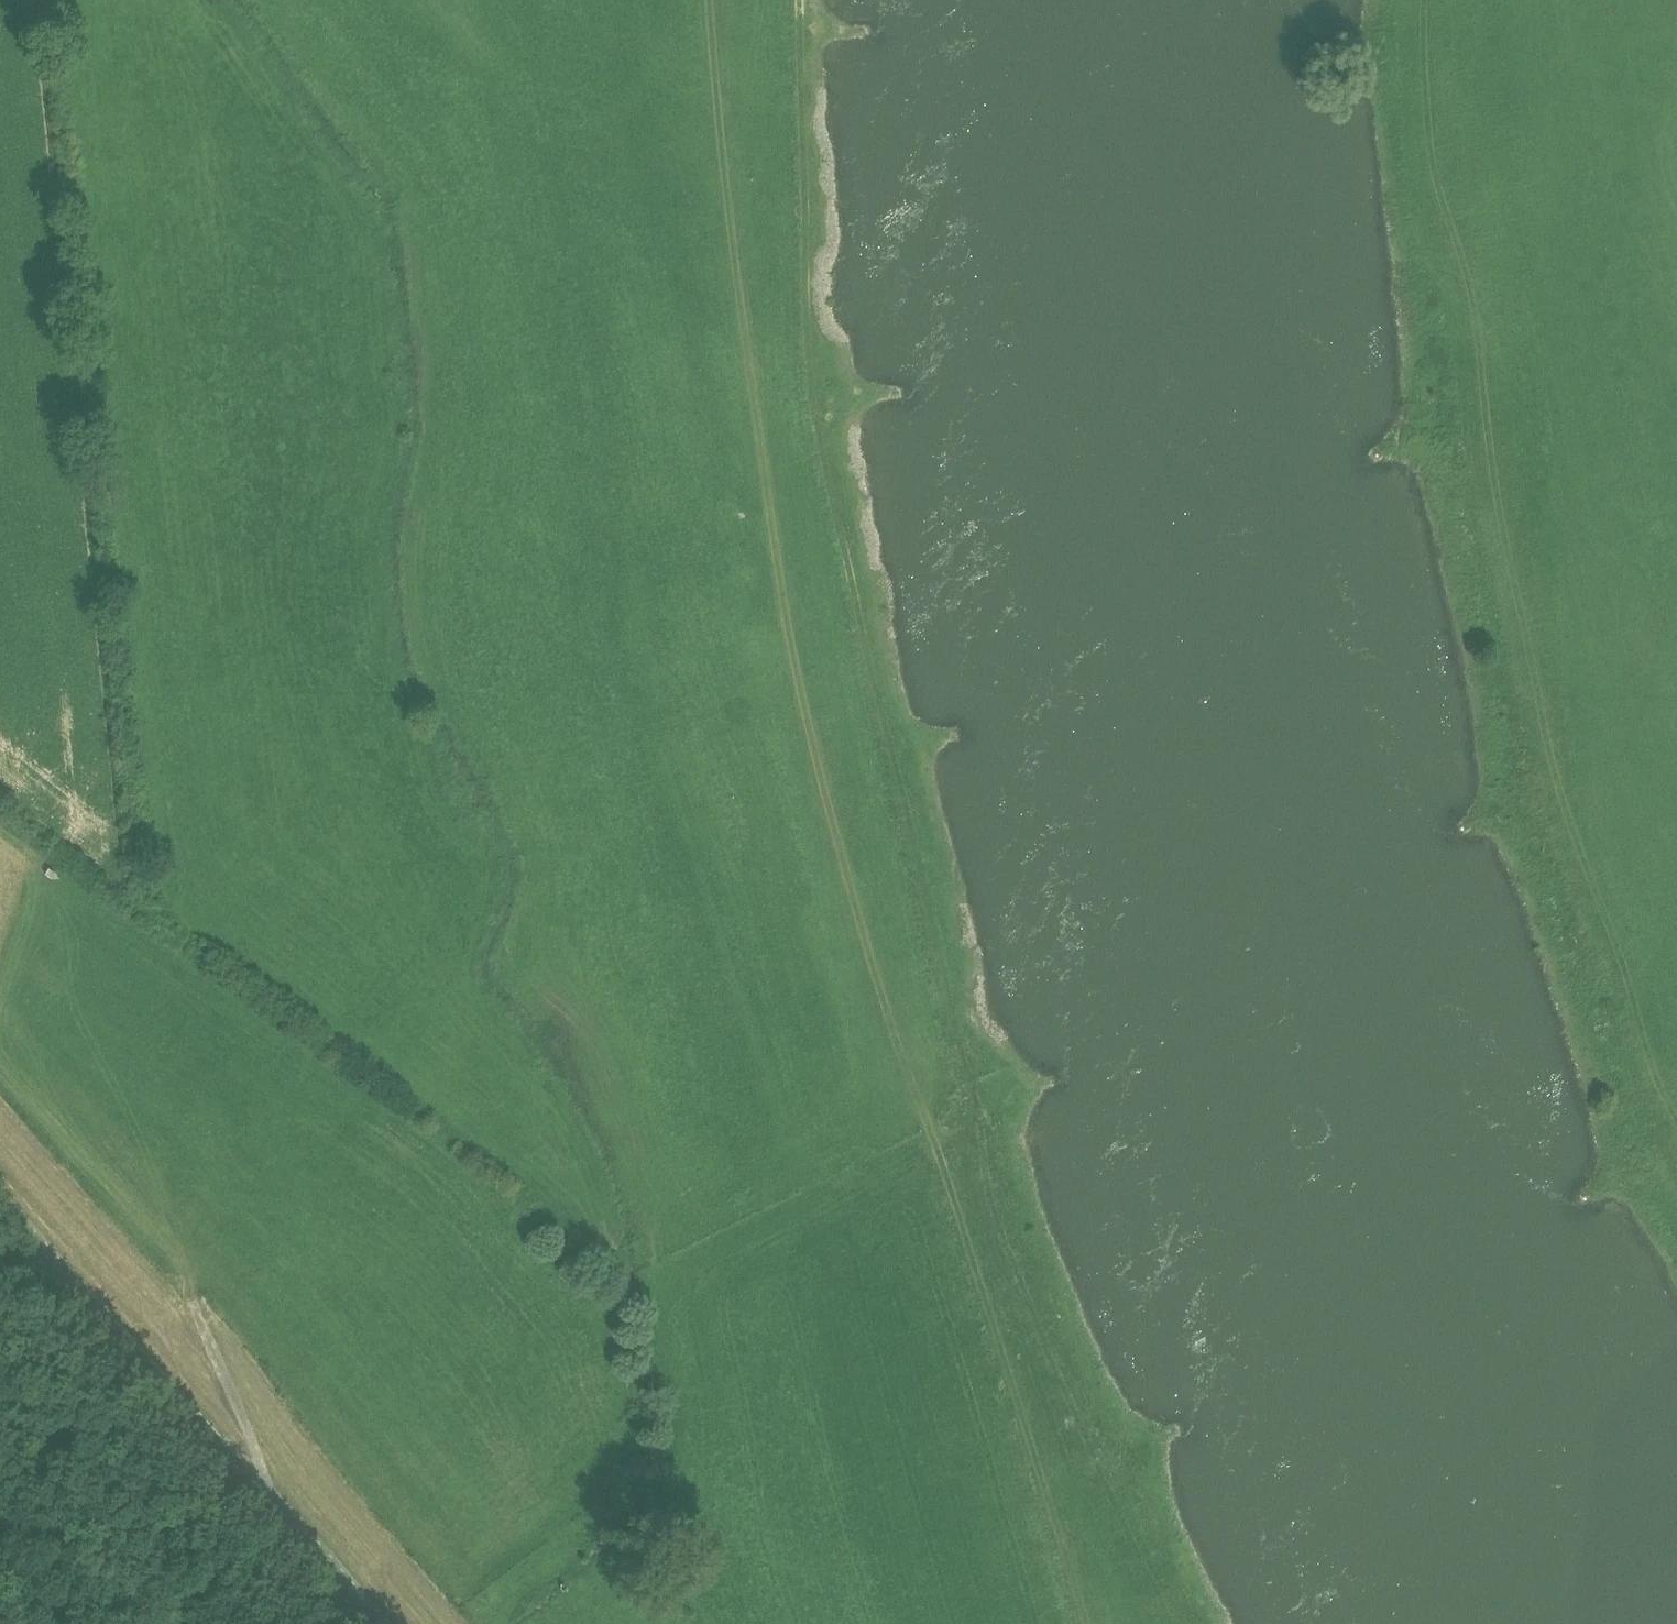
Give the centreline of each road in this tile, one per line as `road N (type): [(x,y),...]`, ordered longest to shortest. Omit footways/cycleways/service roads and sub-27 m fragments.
road 1 (tertiary): [(378,1623),(0,1199)]

